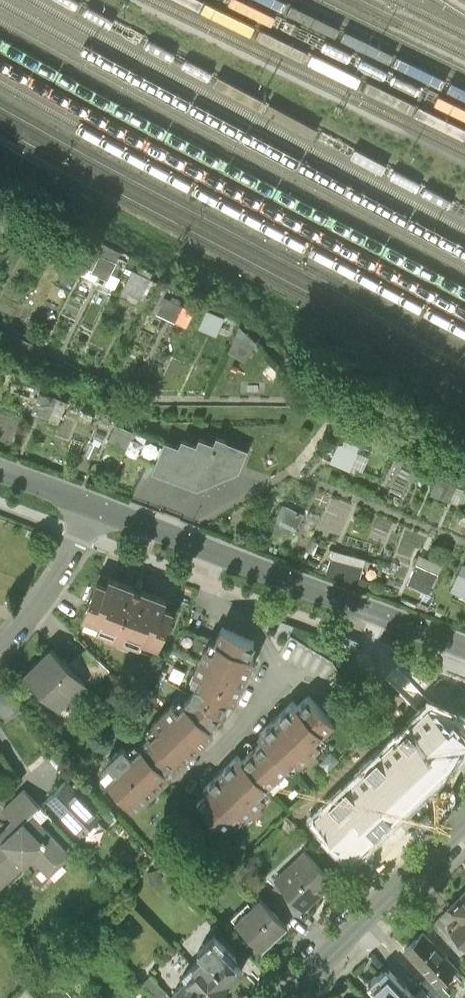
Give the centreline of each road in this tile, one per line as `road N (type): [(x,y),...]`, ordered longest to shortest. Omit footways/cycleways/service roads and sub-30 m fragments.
road 1 (tertiary): [(98,507),(464,652)]
road 2 (residential): [(279,997),(464,817)]
road 3 (residential): [(0,652),(55,588),(98,507)]

